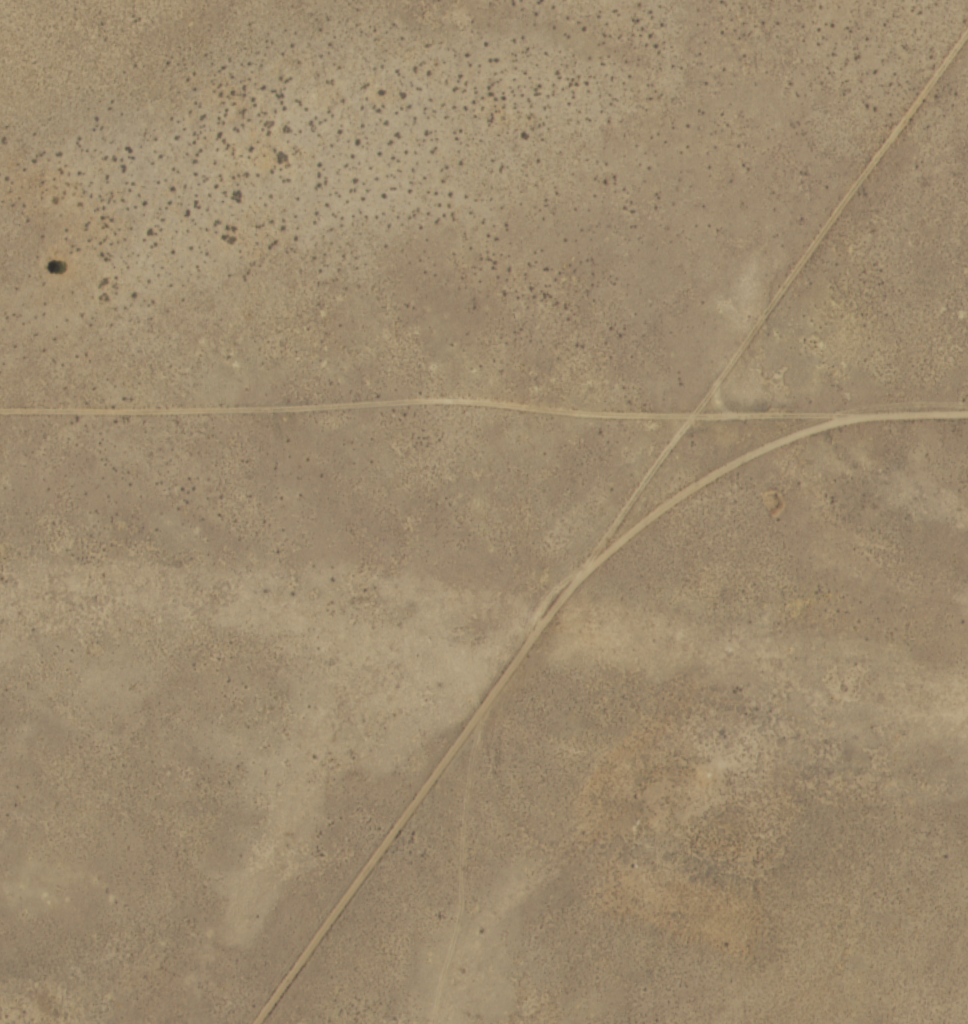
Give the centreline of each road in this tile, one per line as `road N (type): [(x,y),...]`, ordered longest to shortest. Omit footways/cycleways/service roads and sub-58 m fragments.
road 1 (track): [(967,582),(760,569),(581,530),(160,523),(0,536)]

